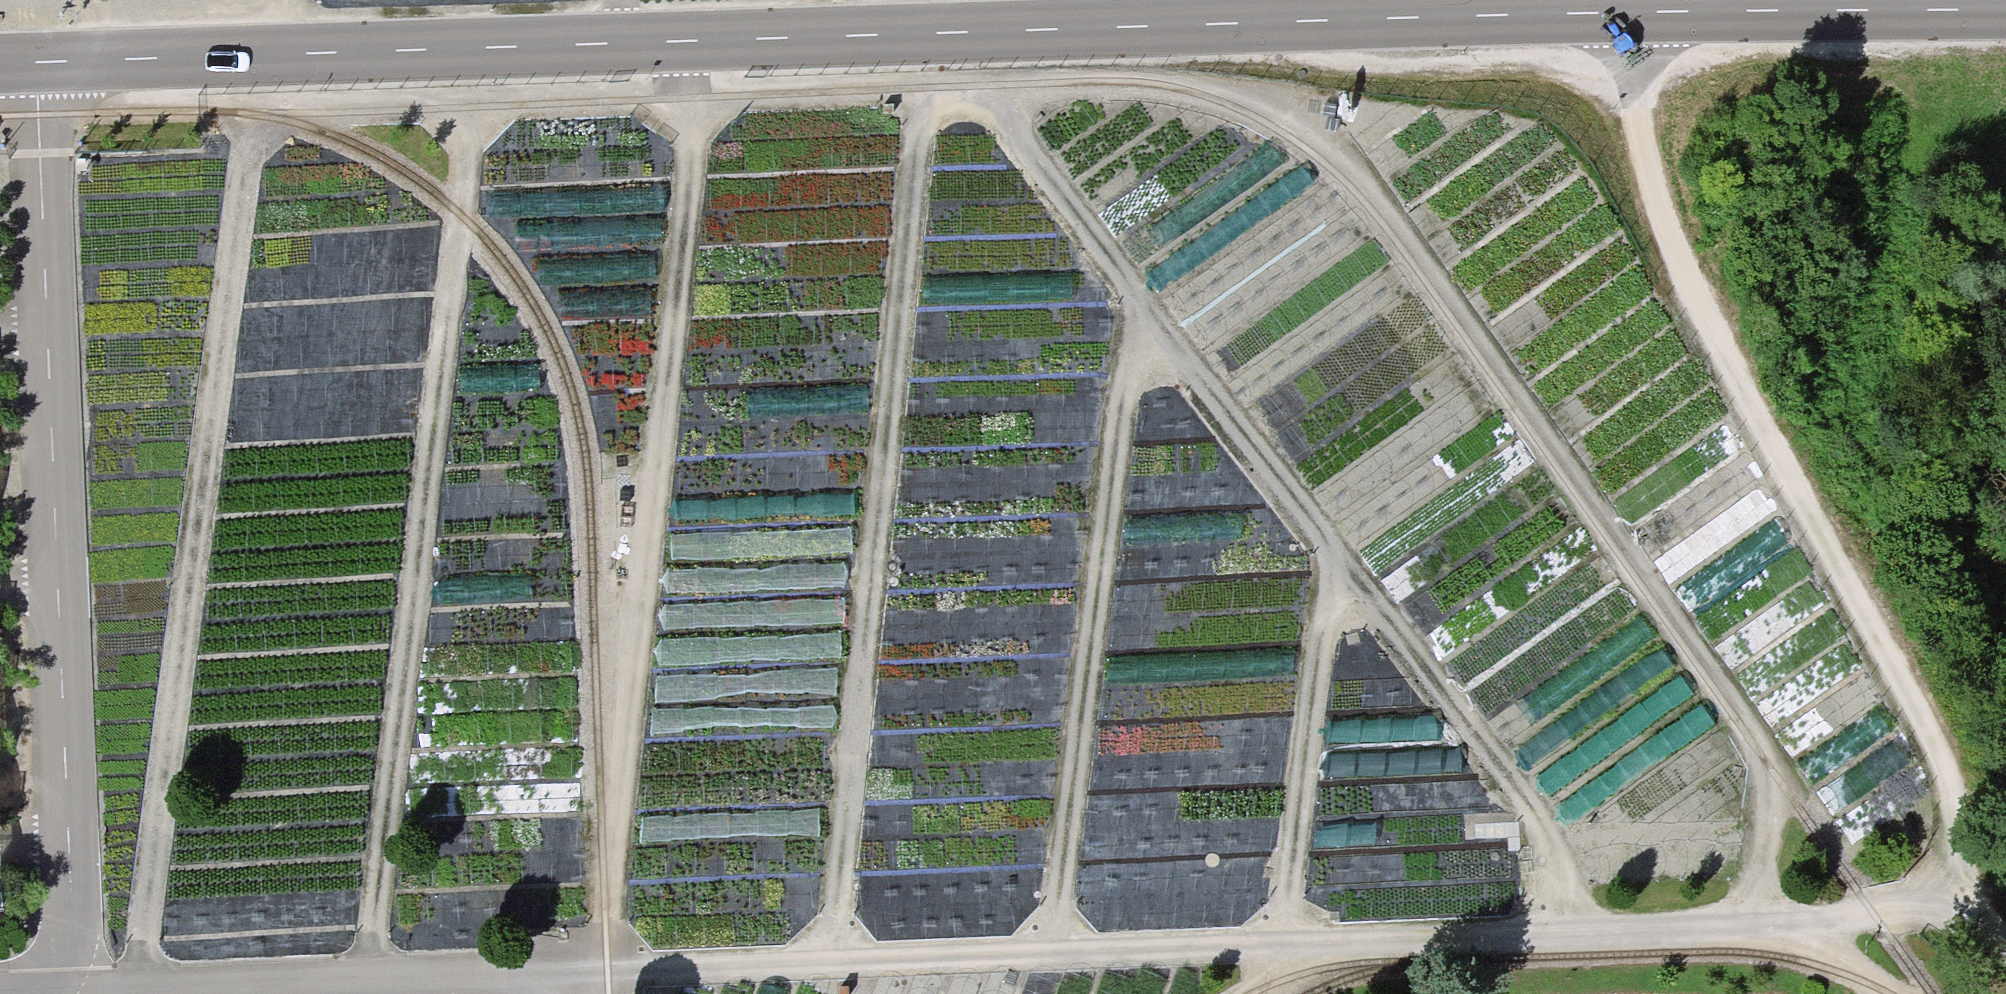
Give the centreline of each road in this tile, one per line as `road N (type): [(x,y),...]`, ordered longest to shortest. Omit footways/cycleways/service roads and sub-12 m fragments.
road 1 (tertiary): [(0,64),(1616,13),(1999,13)]
road 2 (track): [(1934,885),(1873,913),(1769,925),(507,974)]
road 3 (track): [(623,971),(612,865),(659,466),(691,86),(469,94)]
road 4 (track): [(374,978),(409,626),(462,216),(469,94),(250,98)]
road 5 (track): [(1999,13),(1938,44),(1839,432),(1827,556),(1943,771),(1934,885),(2005,965)]
road 6 (track): [(1060,949),(1132,341),(1148,303),(973,77)]
road 7 (track): [(134,990),(250,98)]
road 8 (track): [(826,960),(922,78)]
road 9 (track): [(973,77),(1174,79),(1302,133),(1344,167),(1396,228),(1625,543)]
road 10 (track): [(1148,303),(1332,546),(1286,939)]
road 11 (track): [(1827,556),(1685,276),(1619,48),(1615,0)]
road 12 (track): [(688,40),(691,86),(922,78)]
road 13 (track): [(1769,925),(1834,959),(1875,993)]

